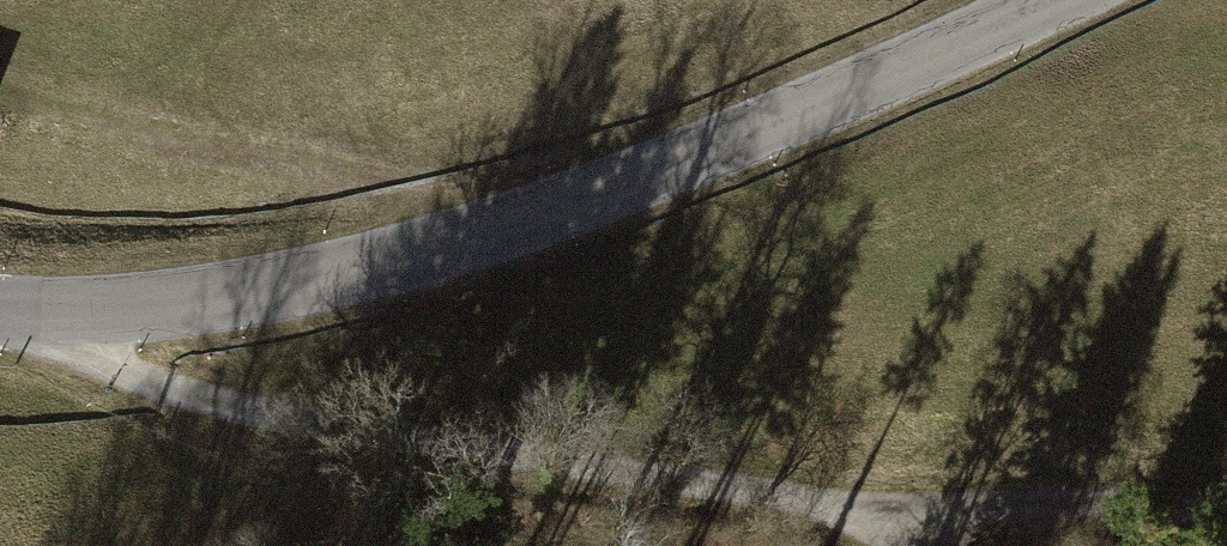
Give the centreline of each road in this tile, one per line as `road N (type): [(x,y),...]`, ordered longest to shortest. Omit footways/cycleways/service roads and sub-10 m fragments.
road 1 (unclassified): [(1069,0),(933,66),(402,262),(231,299),(0,314)]
road 2 (track): [(61,315),(104,369),(251,410),(880,505)]
road 3 (track): [(880,505),(1082,501),(1226,520)]

